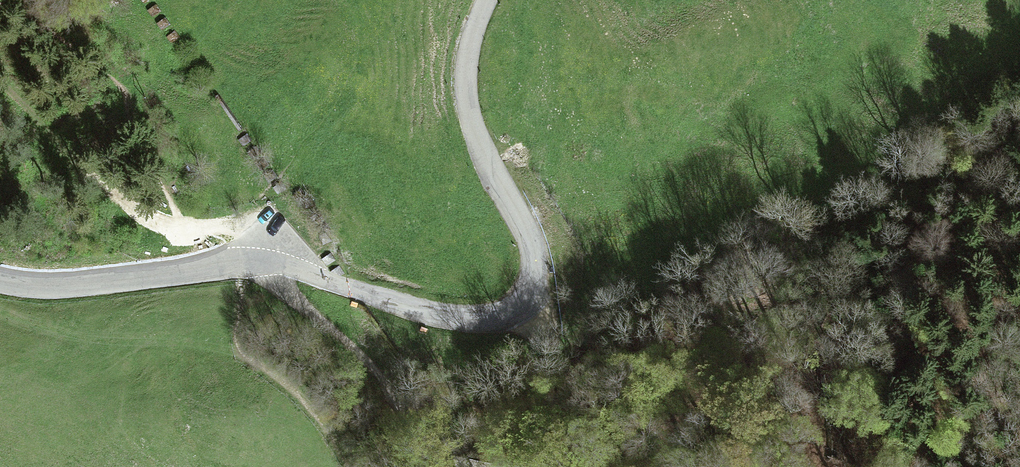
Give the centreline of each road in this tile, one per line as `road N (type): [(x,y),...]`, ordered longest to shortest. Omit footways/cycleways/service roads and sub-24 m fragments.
road 1 (tertiary): [(487,0),(465,90),(478,143),(532,243),(532,280),(511,305),(469,314),(432,308),(264,263),(66,286),(0,281)]
road 2 (track): [(186,228),(165,225),(105,188),(0,84)]

